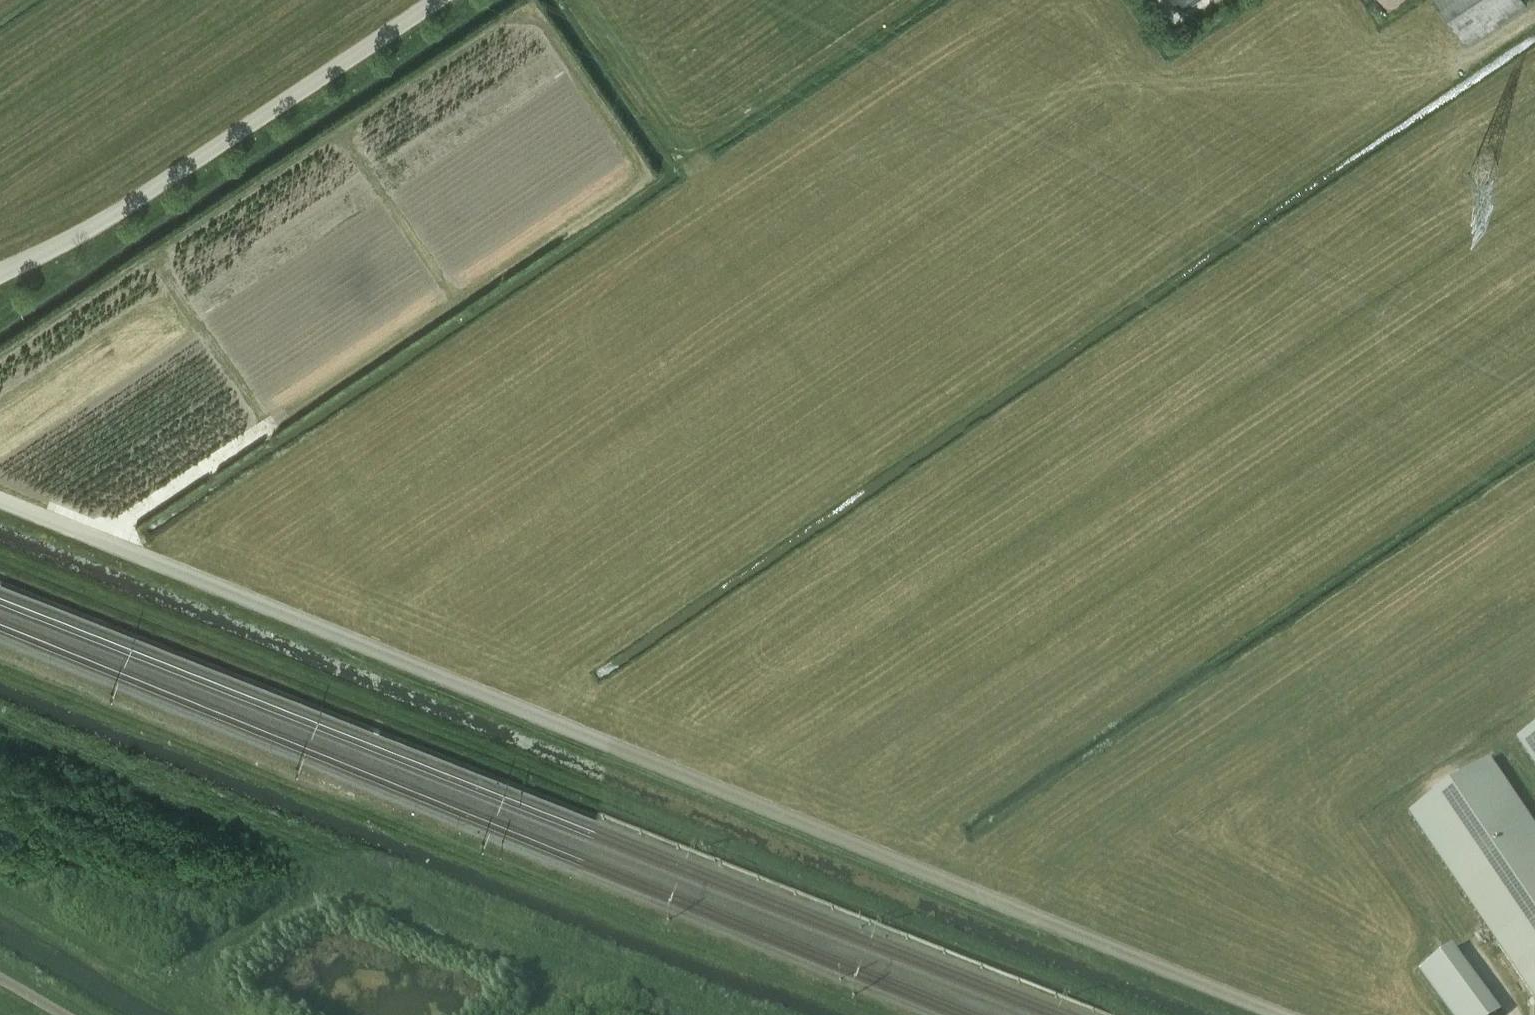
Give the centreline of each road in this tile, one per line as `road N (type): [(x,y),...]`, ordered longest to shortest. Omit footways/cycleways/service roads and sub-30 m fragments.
road 1 (unclassified): [(1282,1014),(0,497)]
road 2 (unclassified): [(0,276),(72,242),(437,0)]

